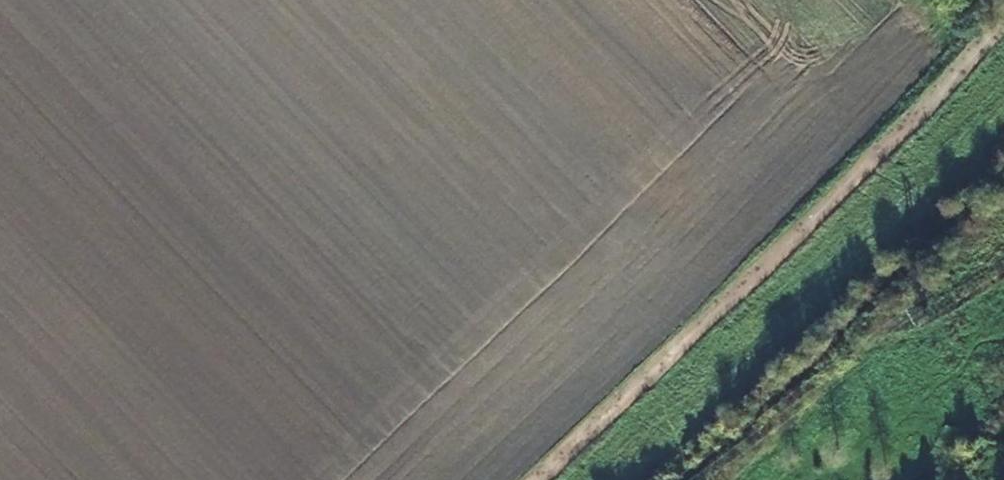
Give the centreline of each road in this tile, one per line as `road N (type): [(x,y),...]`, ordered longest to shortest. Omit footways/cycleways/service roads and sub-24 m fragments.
road 1 (track): [(550,479),(803,233),(1003,7)]

